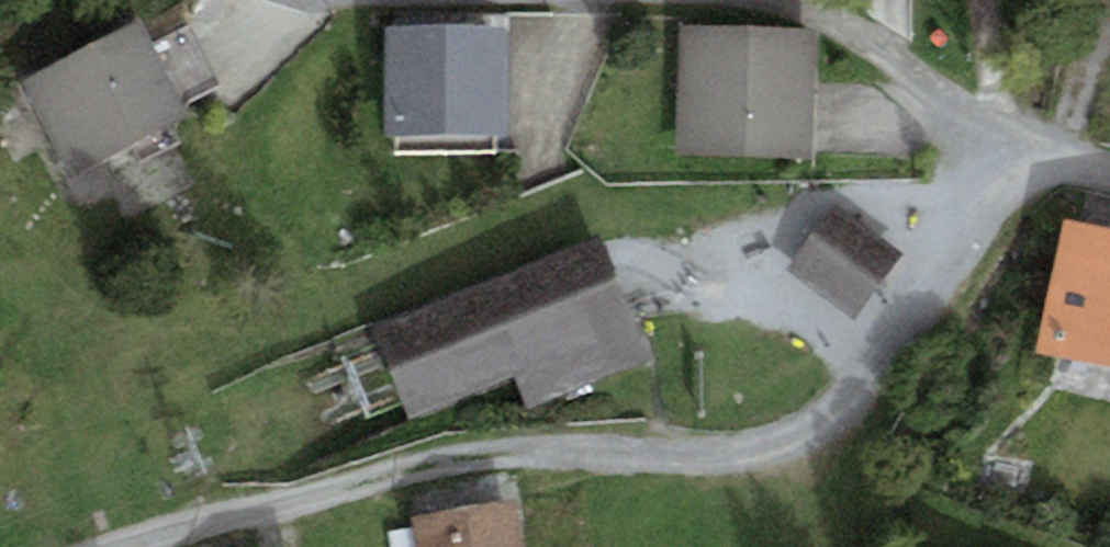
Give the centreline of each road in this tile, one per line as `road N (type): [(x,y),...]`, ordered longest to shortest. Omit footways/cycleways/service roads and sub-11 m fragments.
road 1 (residential): [(130,546),(208,518),(470,462),(740,451),(811,430),(874,384),(1017,160)]
road 2 (residential): [(768,0),(837,24),(985,114),(1017,160)]

